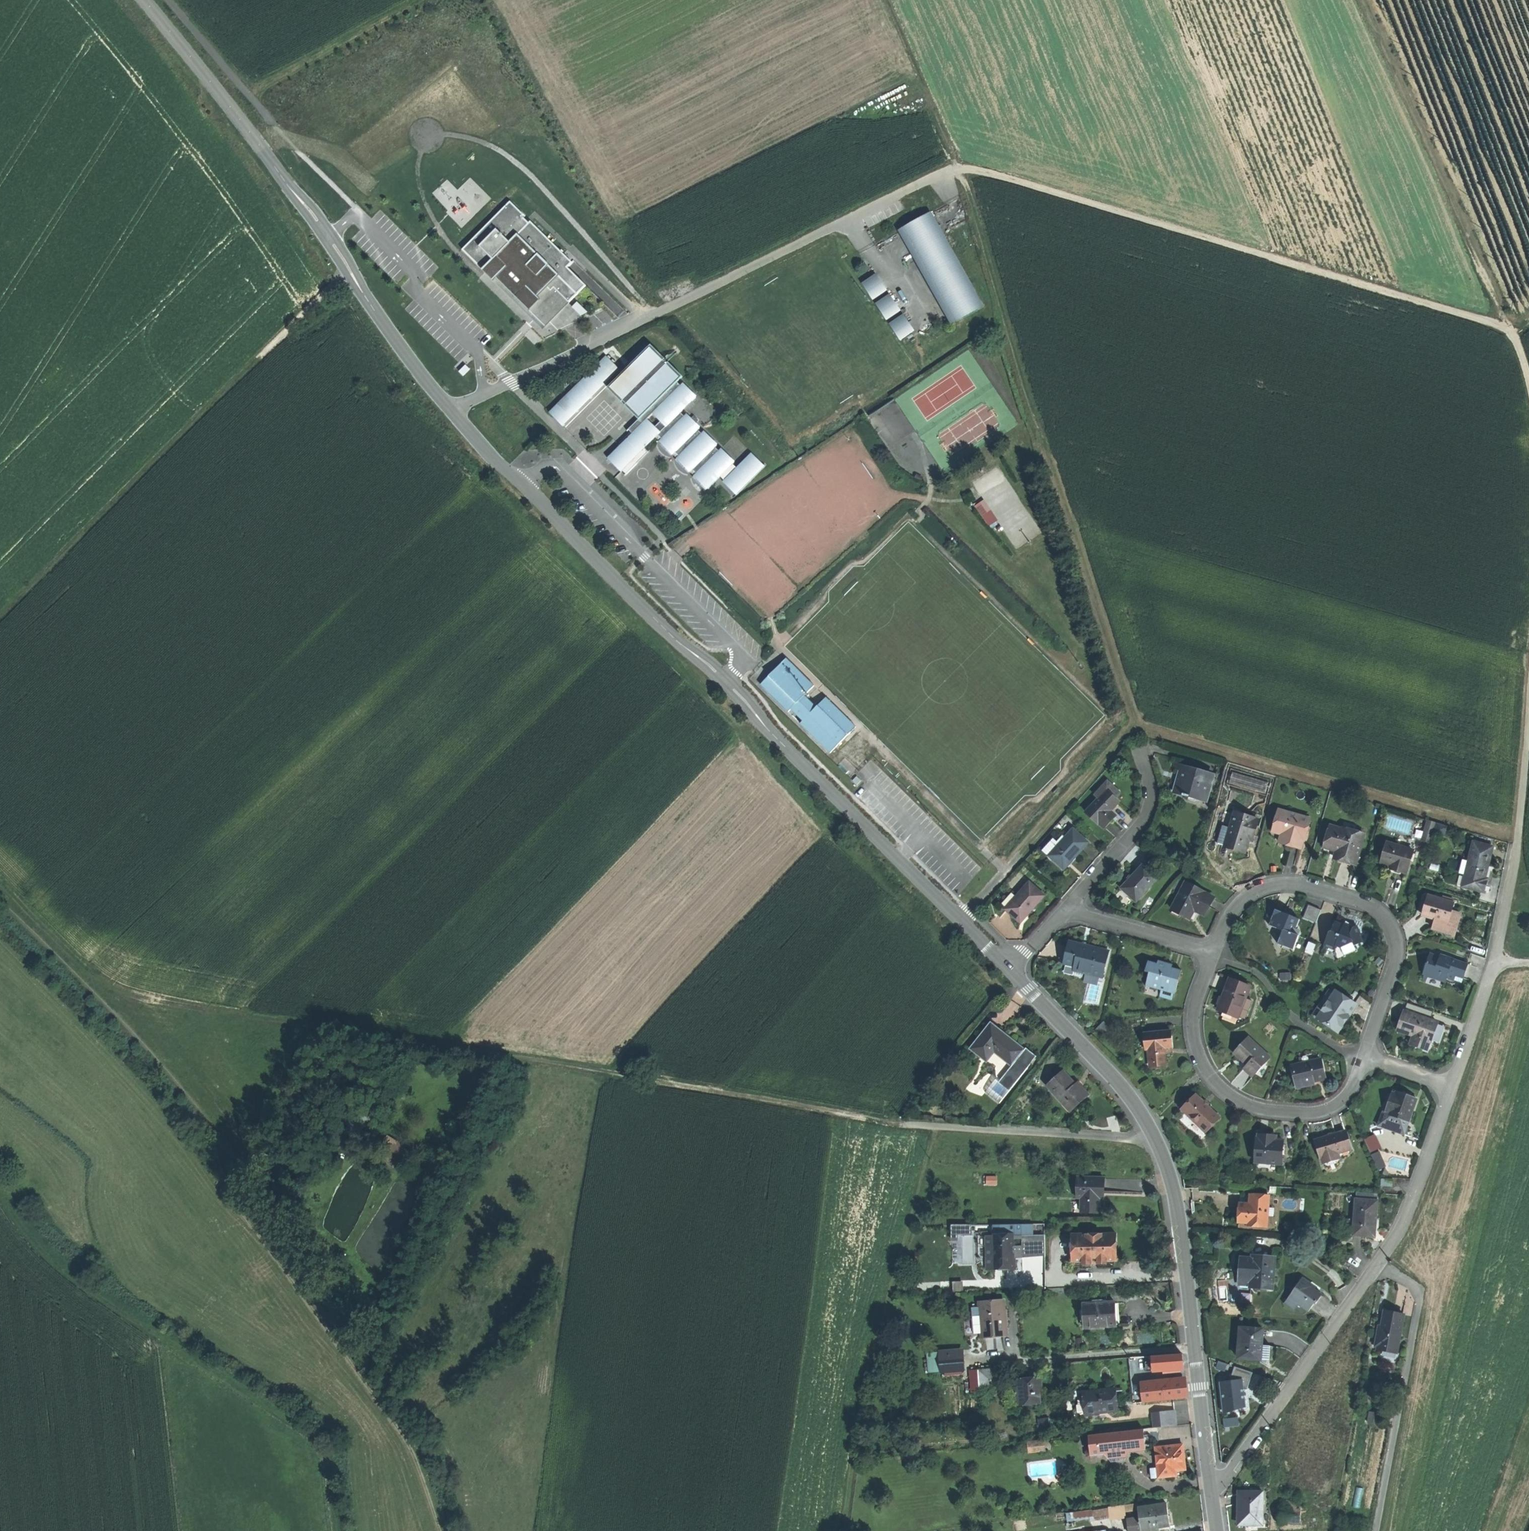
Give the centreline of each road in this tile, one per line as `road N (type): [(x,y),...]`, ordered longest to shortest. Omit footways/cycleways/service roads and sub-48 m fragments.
road 1 (track): [(1158,1140),(900,1124),(88,988)]
road 2 (track): [(888,0),(961,166),(1135,720),(1019,853)]
road 3 (track): [(0,900),(172,1077),(249,1176),(229,1197),(412,1452),(438,1530)]
road 4 (tertiary): [(452,407),(1011,970)]
road 5 (track): [(961,166),(1508,328),(1528,312)]
road 6 (tertiary): [(1011,970),(1123,1088),(1158,1140),(1172,1185),(1212,1485)]
road 7 (unclassified): [(452,407),(961,166)]
road 8 (tertiary): [(145,0),(452,407)]
road 9 (track): [(351,271),(0,620)]
road 10 (residential): [(1452,1087),(1402,1227),(1228,1477),(1212,1485)]
road 11 (track): [(1361,0),(1528,383)]
road 12 (track): [(846,1530),(855,1428),(938,1126)]
road 13 (residential): [(1212,952),(1244,899),(1272,885),(1307,885),(1380,911),(1399,956),(1365,1060)]
road 14 (residential): [(1365,1060),(1357,1082),(1329,1112),(1274,1113),(1230,1097),(1205,1070),(1193,1028),(1212,952)]
road 15 (track): [(1528,710),(1518,841),(1491,969),(1528,963)]
road 16 (residential): [(1071,907),(1147,814),(1151,785),(1141,750)]
road 17 (track): [(1005,870),(875,744)]
road 18 (residential): [(1071,907),(1212,952)]
road 19 (residential): [(1491,969),(1452,1087)]

